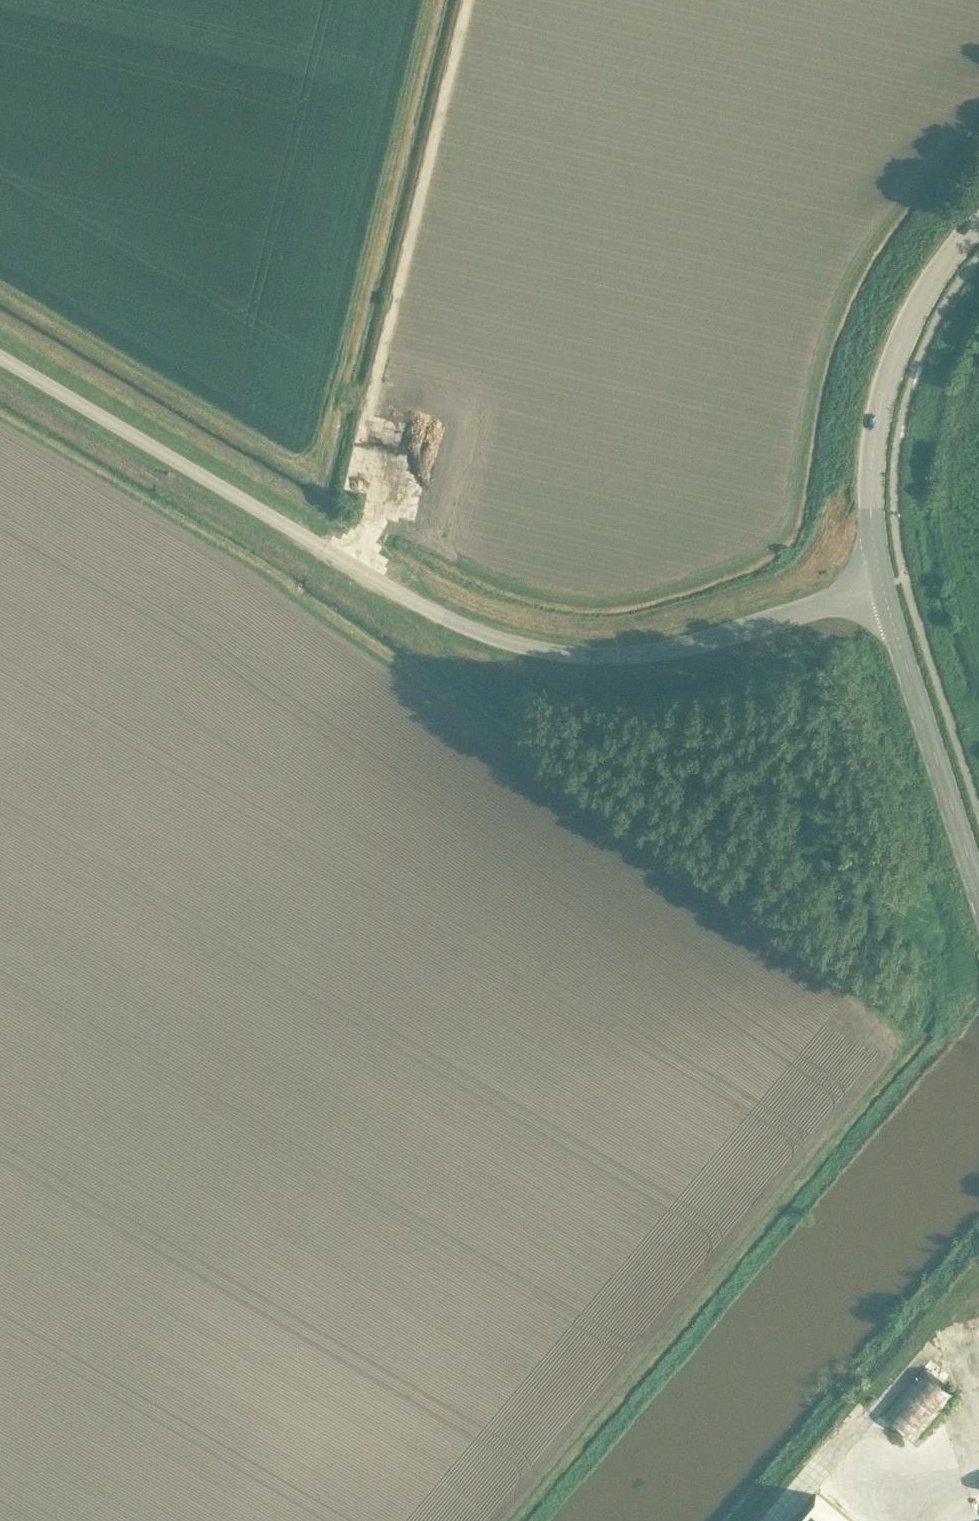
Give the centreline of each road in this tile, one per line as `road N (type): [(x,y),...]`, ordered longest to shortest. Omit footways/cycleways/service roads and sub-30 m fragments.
road 1 (unclassified): [(0,356),(410,598),(486,634),(628,655),(703,645),(880,585)]
road 2 (track): [(352,564),(372,515),(369,413),(468,0)]
road 3 (tertiary): [(880,585),(872,491),(879,408),(906,322),(978,213)]
road 4 (tertiary): [(978,889),(880,585)]

